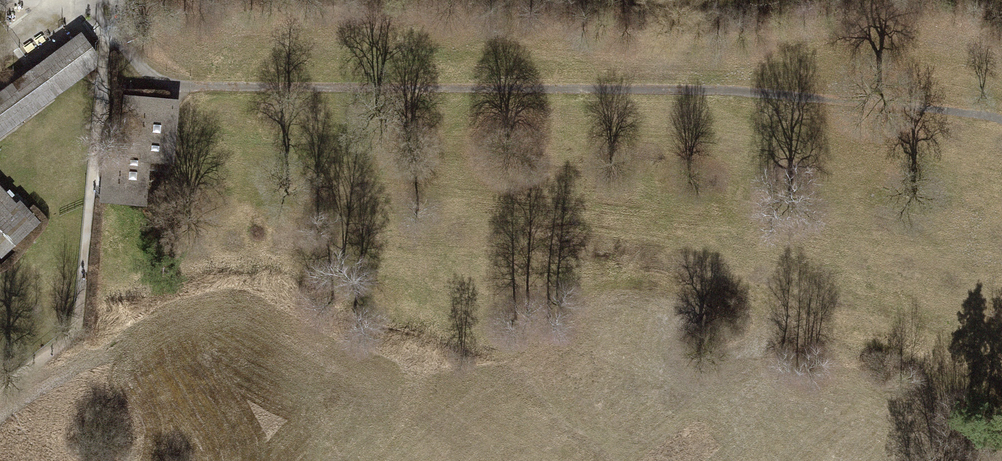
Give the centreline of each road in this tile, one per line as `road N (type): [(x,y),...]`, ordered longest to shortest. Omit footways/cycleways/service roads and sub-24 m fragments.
road 1 (track): [(107,22),(148,73),(176,85),(726,92),(1001,121)]

